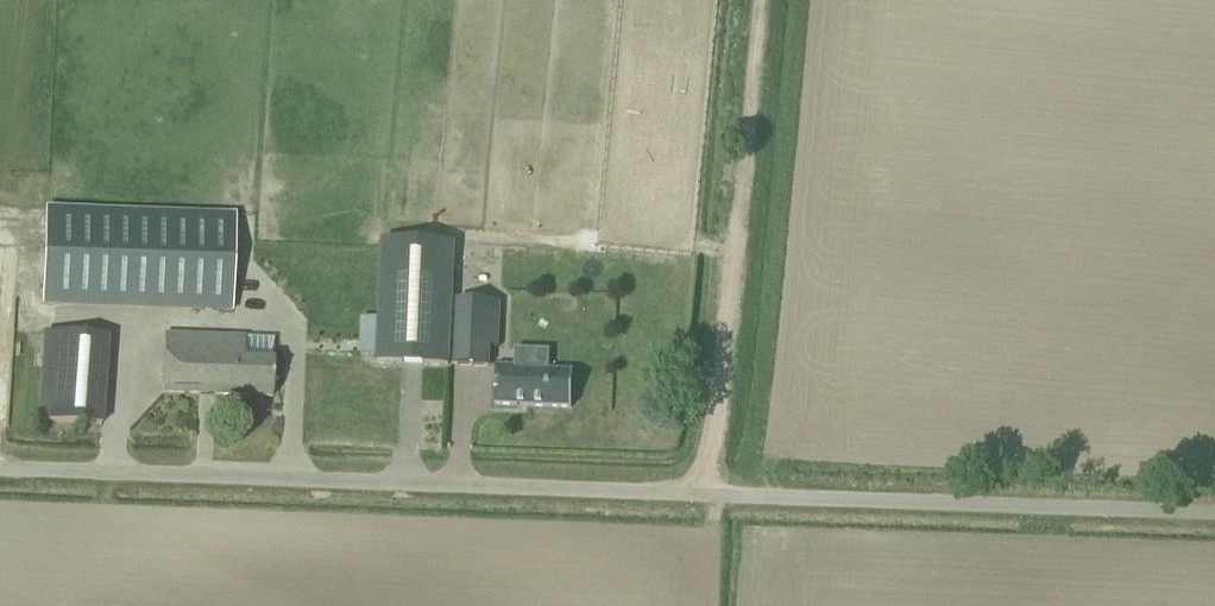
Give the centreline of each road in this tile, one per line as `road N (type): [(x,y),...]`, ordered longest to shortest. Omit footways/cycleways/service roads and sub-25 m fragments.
road 1 (unclassified): [(1214,514),(0,471)]
road 2 (track): [(753,0),(707,494)]

